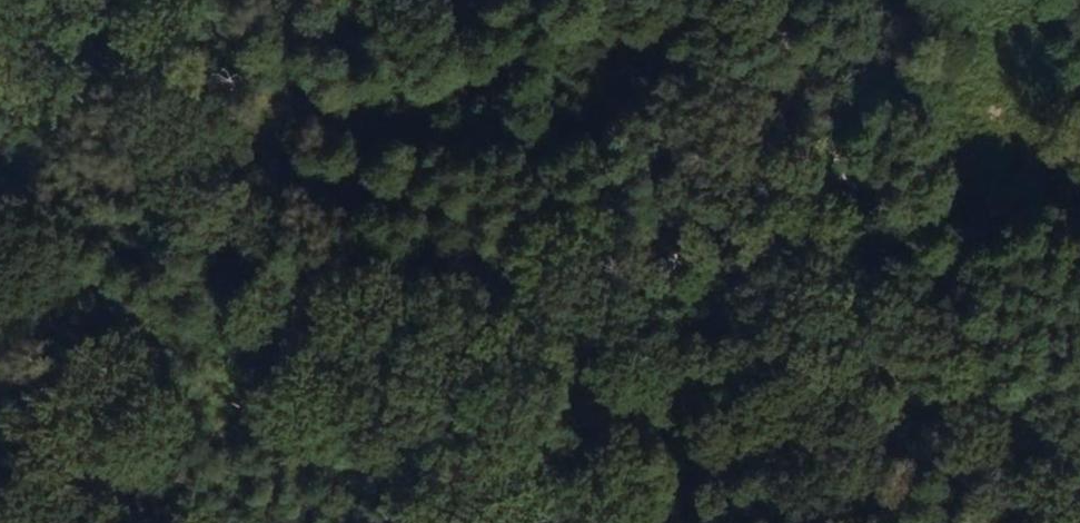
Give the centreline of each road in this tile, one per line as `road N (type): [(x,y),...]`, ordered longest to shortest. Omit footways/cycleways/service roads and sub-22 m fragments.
road 1 (track): [(1079,510),(903,313),(779,0)]

